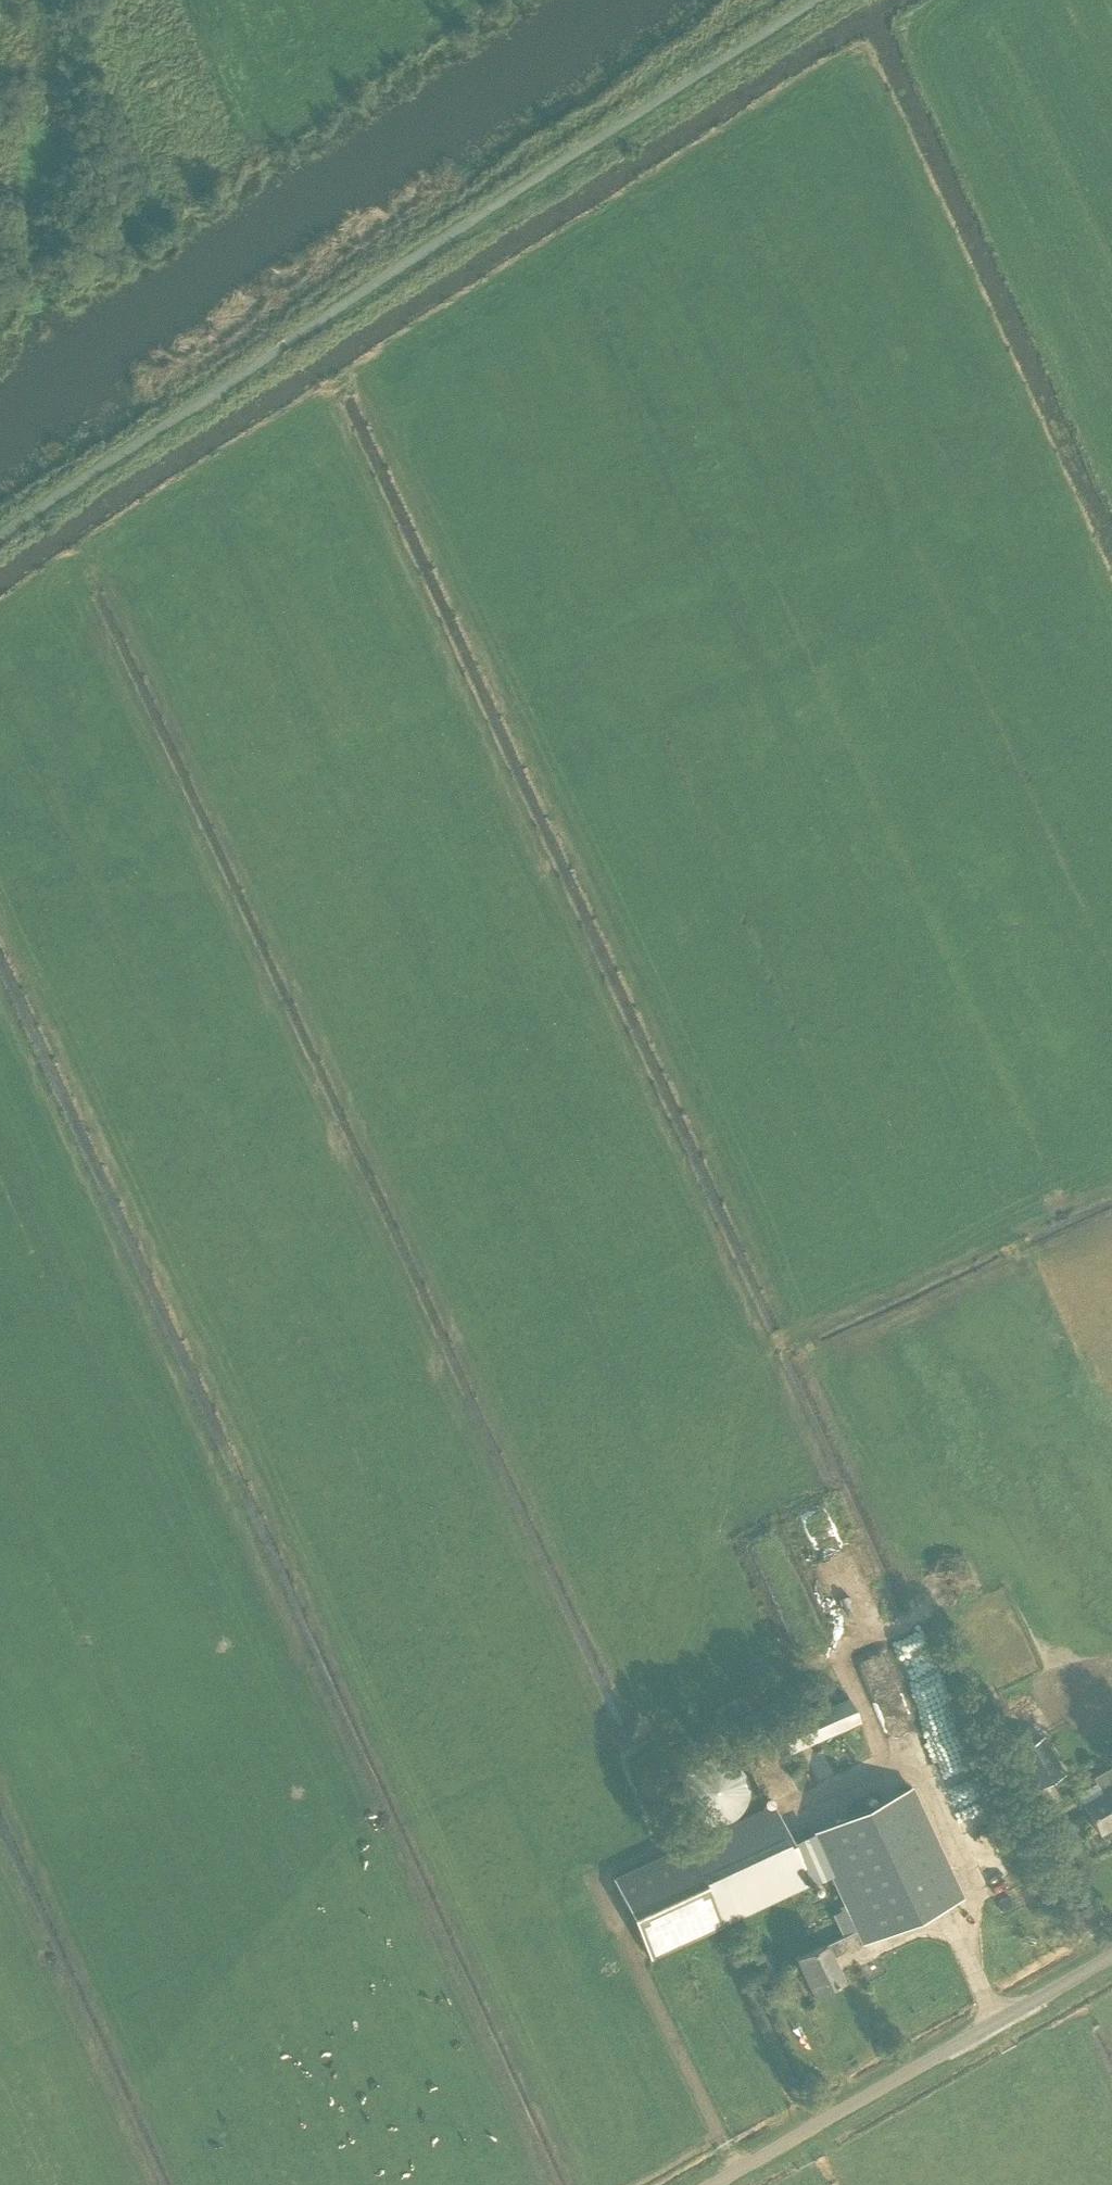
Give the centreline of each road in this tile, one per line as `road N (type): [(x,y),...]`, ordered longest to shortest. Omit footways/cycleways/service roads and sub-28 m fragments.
road 1 (unclassified): [(712,2184),(1111,1957)]

